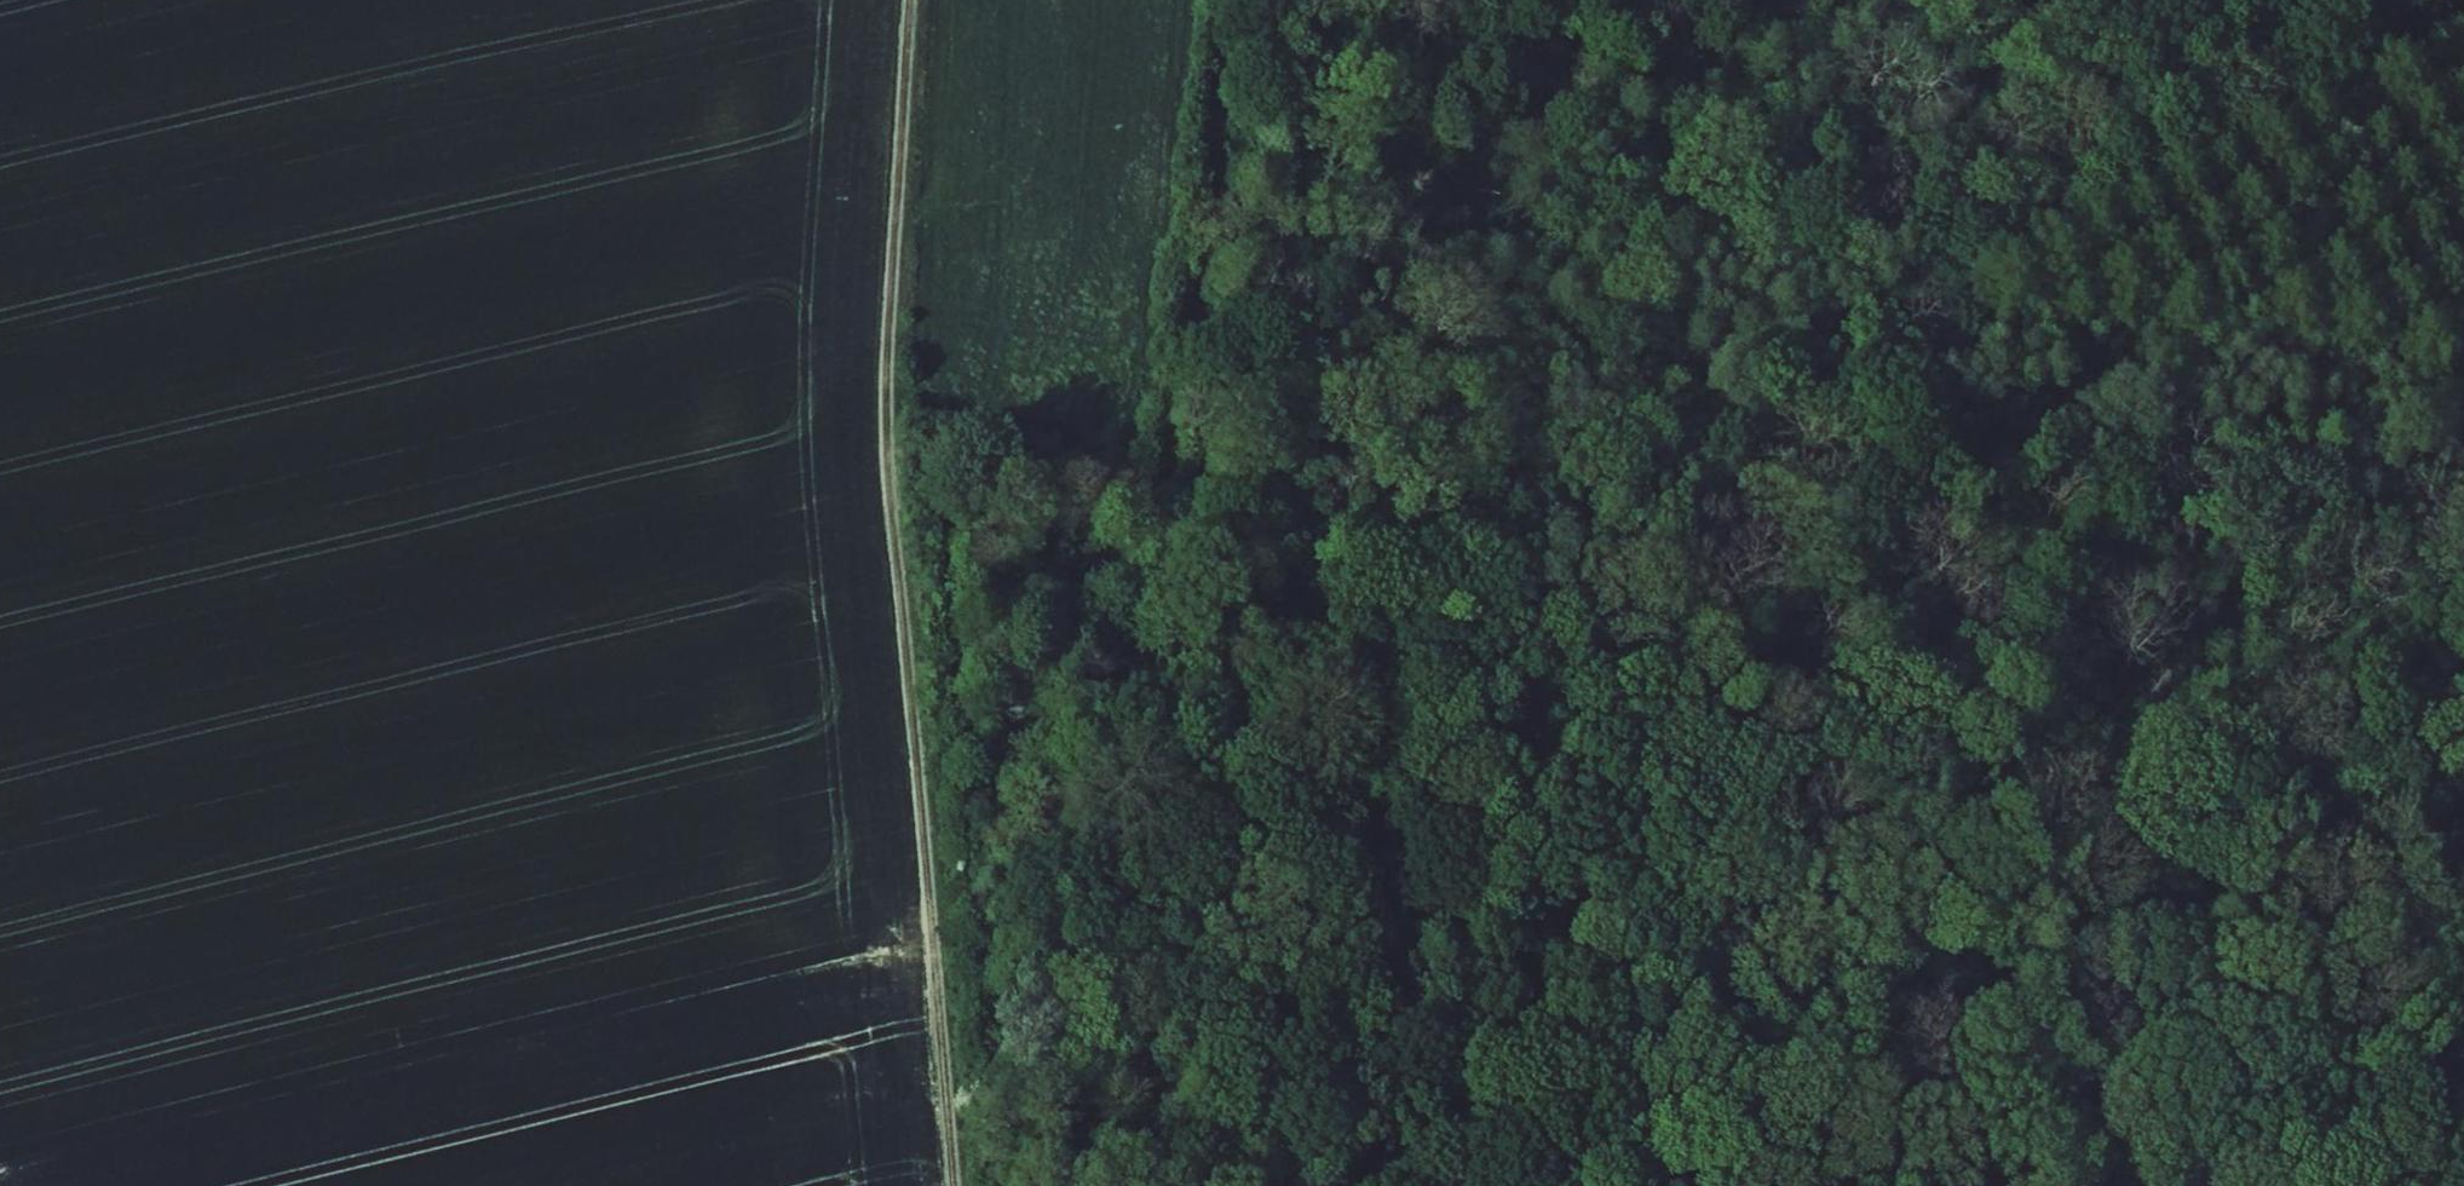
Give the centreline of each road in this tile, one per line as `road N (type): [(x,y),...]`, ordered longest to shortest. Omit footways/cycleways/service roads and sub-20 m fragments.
road 1 (track): [(951,1185),(941,1149),(896,414),(927,0)]

